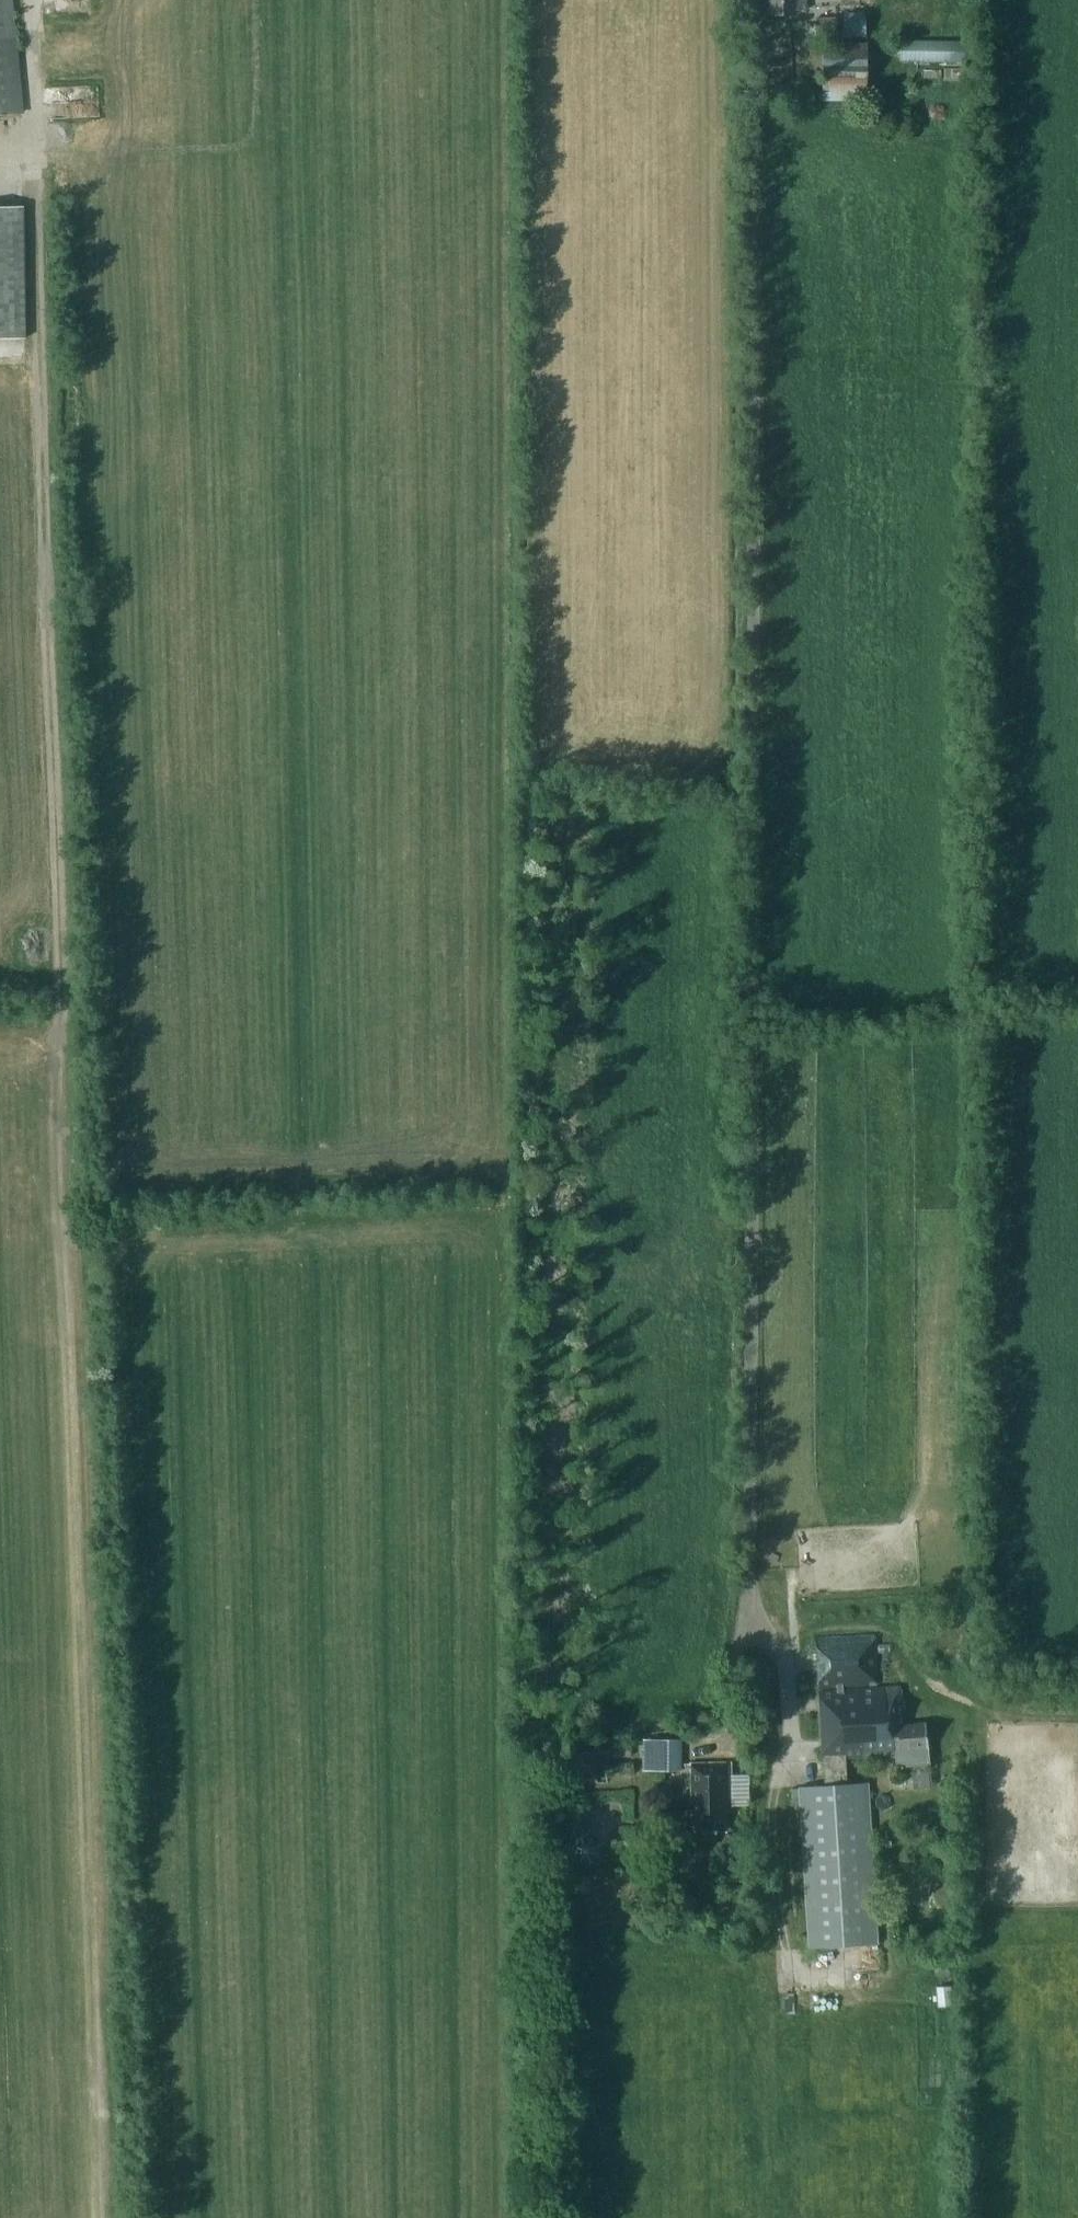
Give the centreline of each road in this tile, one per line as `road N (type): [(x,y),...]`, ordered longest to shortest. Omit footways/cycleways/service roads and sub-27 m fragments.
road 1 (unclassified): [(747,1681),(739,0)]

